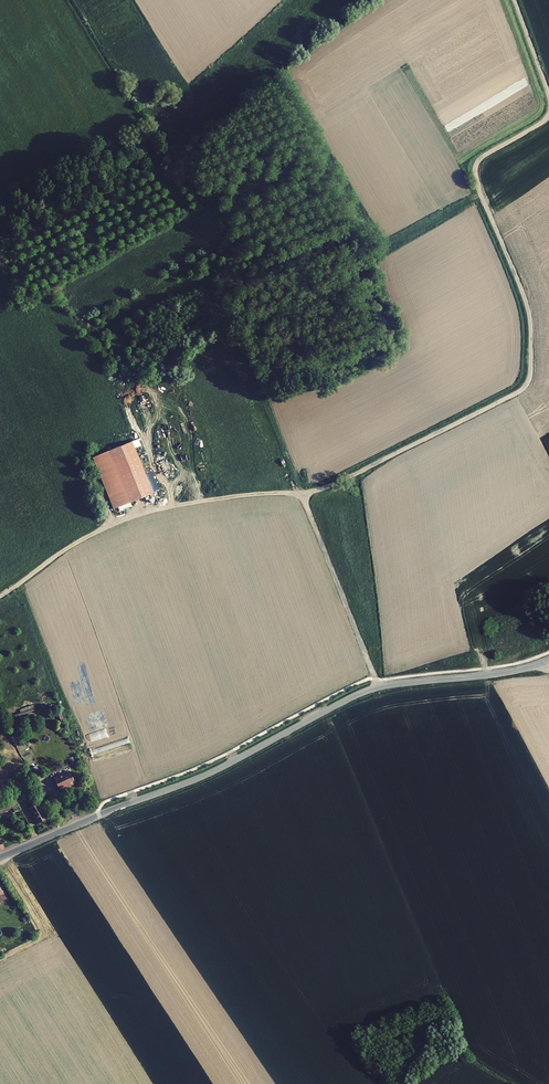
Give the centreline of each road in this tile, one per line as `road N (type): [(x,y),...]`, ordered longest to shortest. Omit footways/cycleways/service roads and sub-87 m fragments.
road 1 (track): [(548,116),(475,169),(529,314),(531,367),(521,391),(333,485),(116,522),(0,597)]
road 2 (unclassified): [(548,661),(371,690),(210,773),(99,815)]
road 3 (track): [(302,494),(379,688)]

